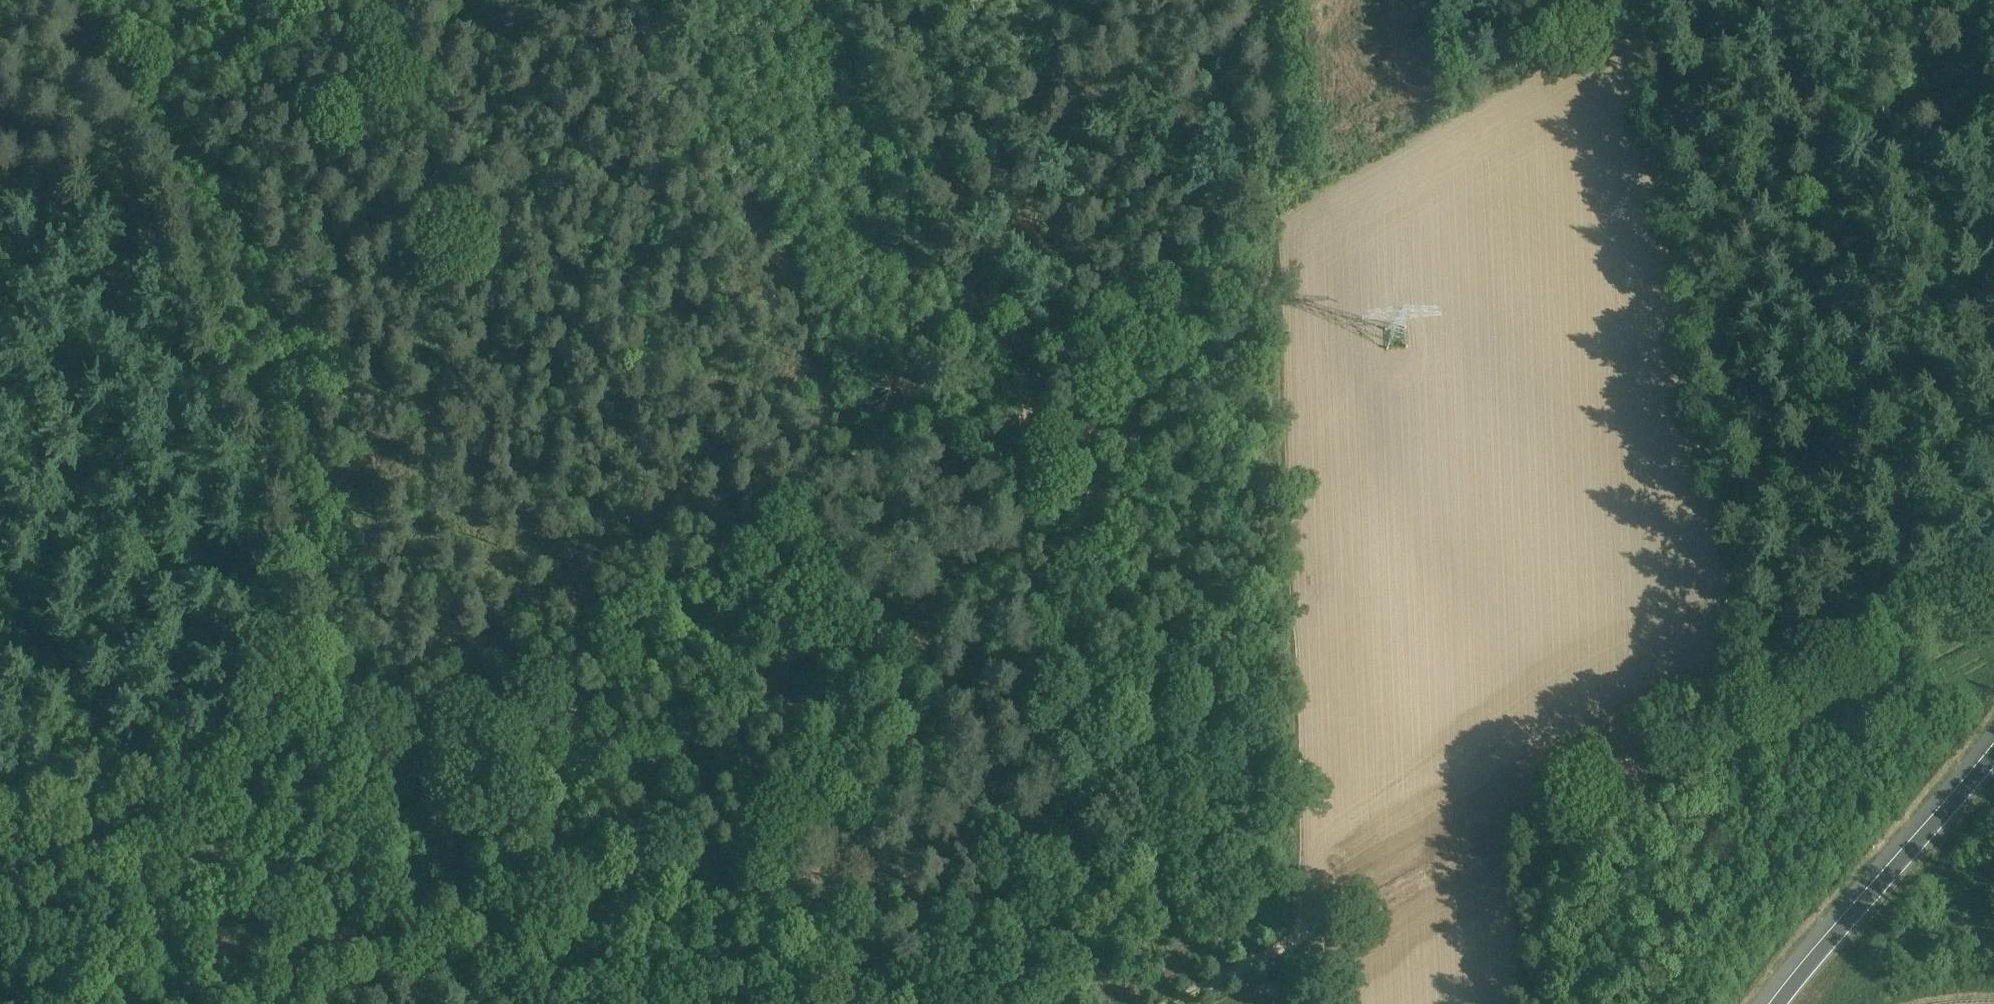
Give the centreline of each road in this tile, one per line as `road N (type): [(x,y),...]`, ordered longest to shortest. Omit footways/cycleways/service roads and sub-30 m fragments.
road 1 (motorway): [(1993,758),(1780,1003)]
road 2 (track): [(1170,1003),(1304,935)]

